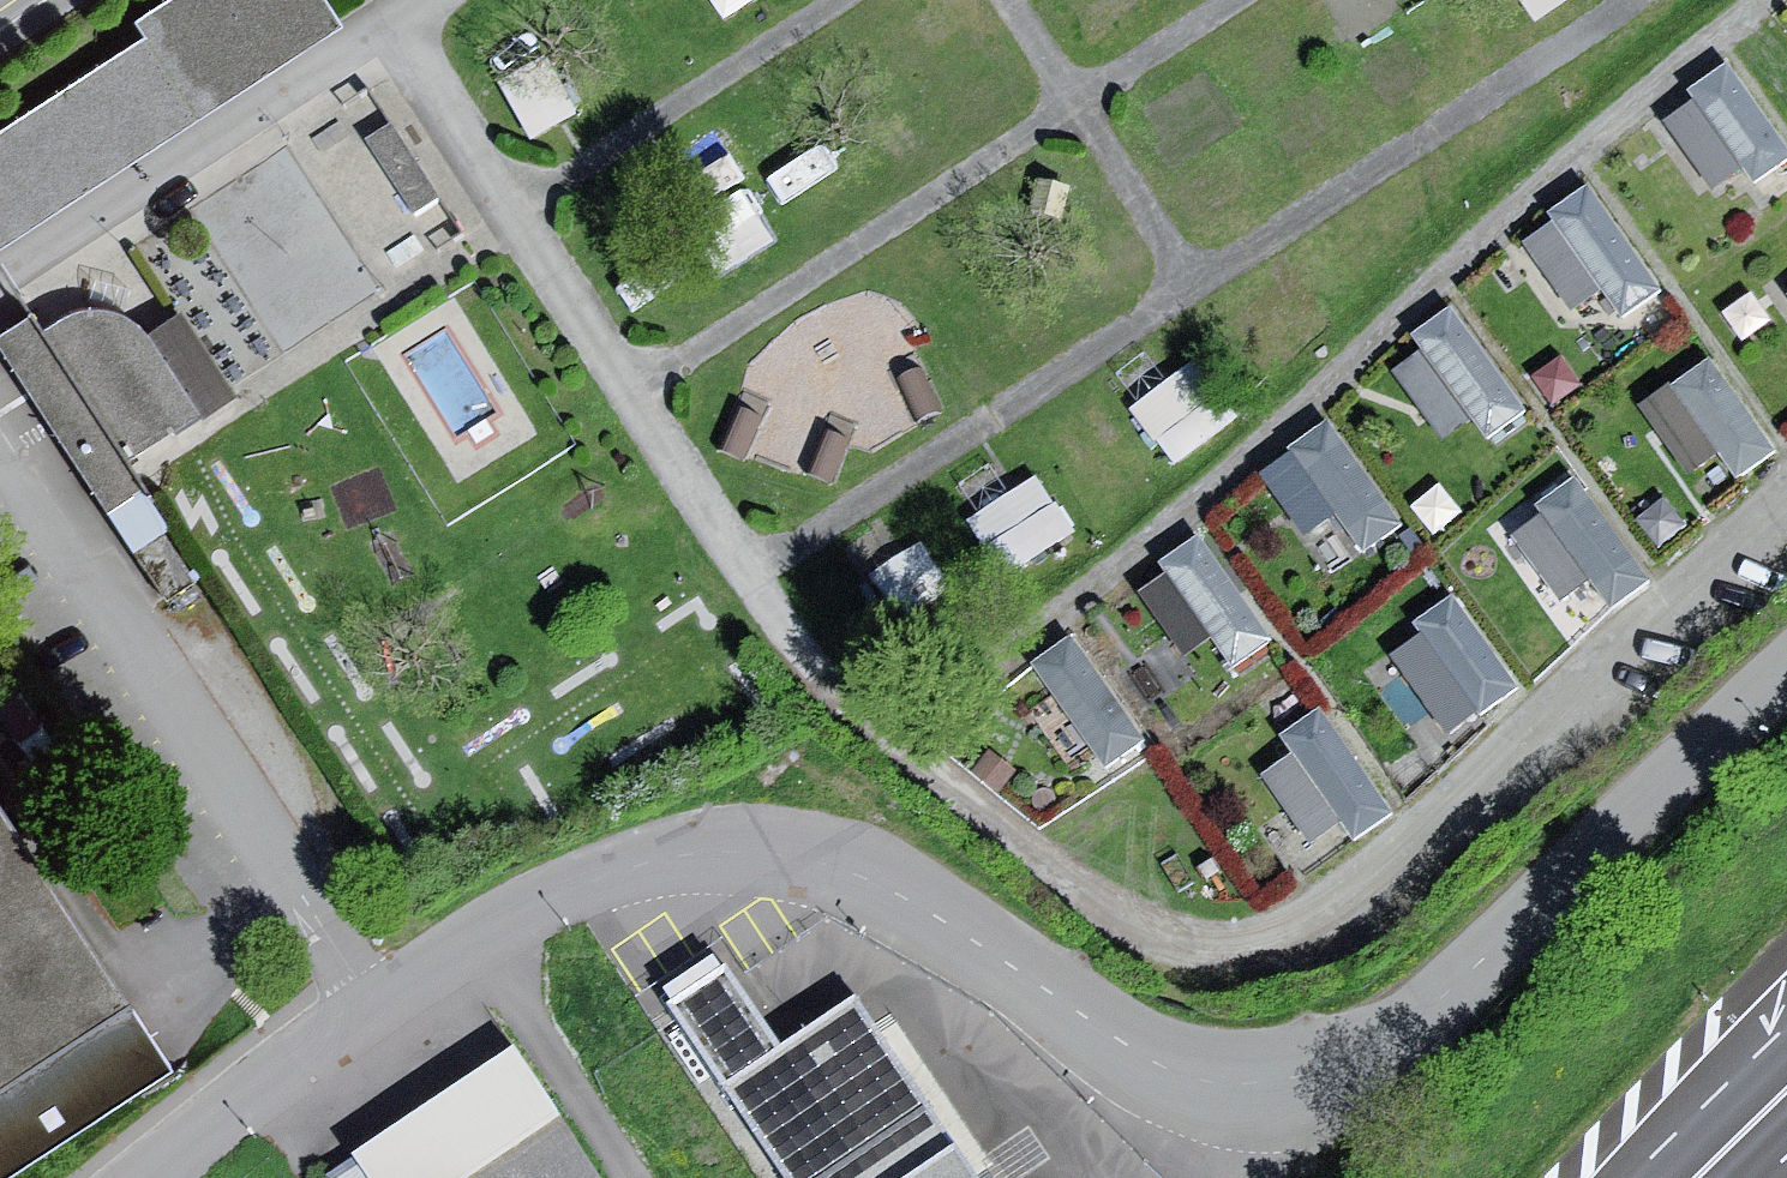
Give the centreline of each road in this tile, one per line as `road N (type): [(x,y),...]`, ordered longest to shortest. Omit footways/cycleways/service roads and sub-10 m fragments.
road 1 (track): [(1786,513),(1285,936),(1155,935),(887,742),(781,629),(521,209)]
road 2 (residential): [(1786,679),(1415,1025),(1365,1059),(1310,1078),(1243,1089),(1204,1084),(1118,1039),(922,908),(867,878),(801,858),(703,857),(579,884),(390,1007)]
road 3 (track): [(910,758),(1610,125),(1760,0)]
road 4 (track): [(746,571),(1628,0)]
road 5 (track): [(635,393),(1236,0)]
road 6 (track): [(0,284),(438,0)]
road 7 (track): [(521,209),(841,0)]
road 8 (track): [(1181,288),(1000,0)]
road 9 (residential): [(160,1177),(390,1007)]
road 10 (track): [(521,209),(405,21)]
road 11 (trunk): [(1786,1090),(1696,1177)]

